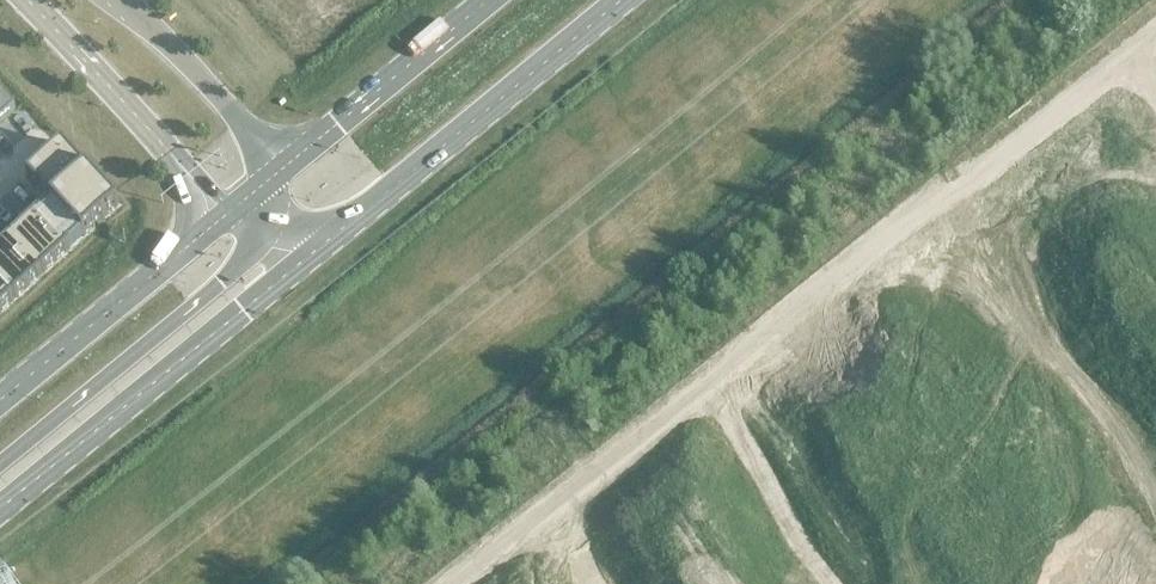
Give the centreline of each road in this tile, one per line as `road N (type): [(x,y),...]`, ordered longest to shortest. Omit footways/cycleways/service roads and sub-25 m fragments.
road 1 (secondary): [(0,505),(312,253)]
road 2 (secondary): [(312,253),(621,0)]
road 3 (secondary): [(0,461),(258,239)]
road 4 (tertiary): [(21,0),(224,216)]
road 5 (secondary): [(224,216),(0,399)]
road 6 (secondary): [(486,0),(282,168)]
road 7 (tertiary): [(282,168),(120,0)]

